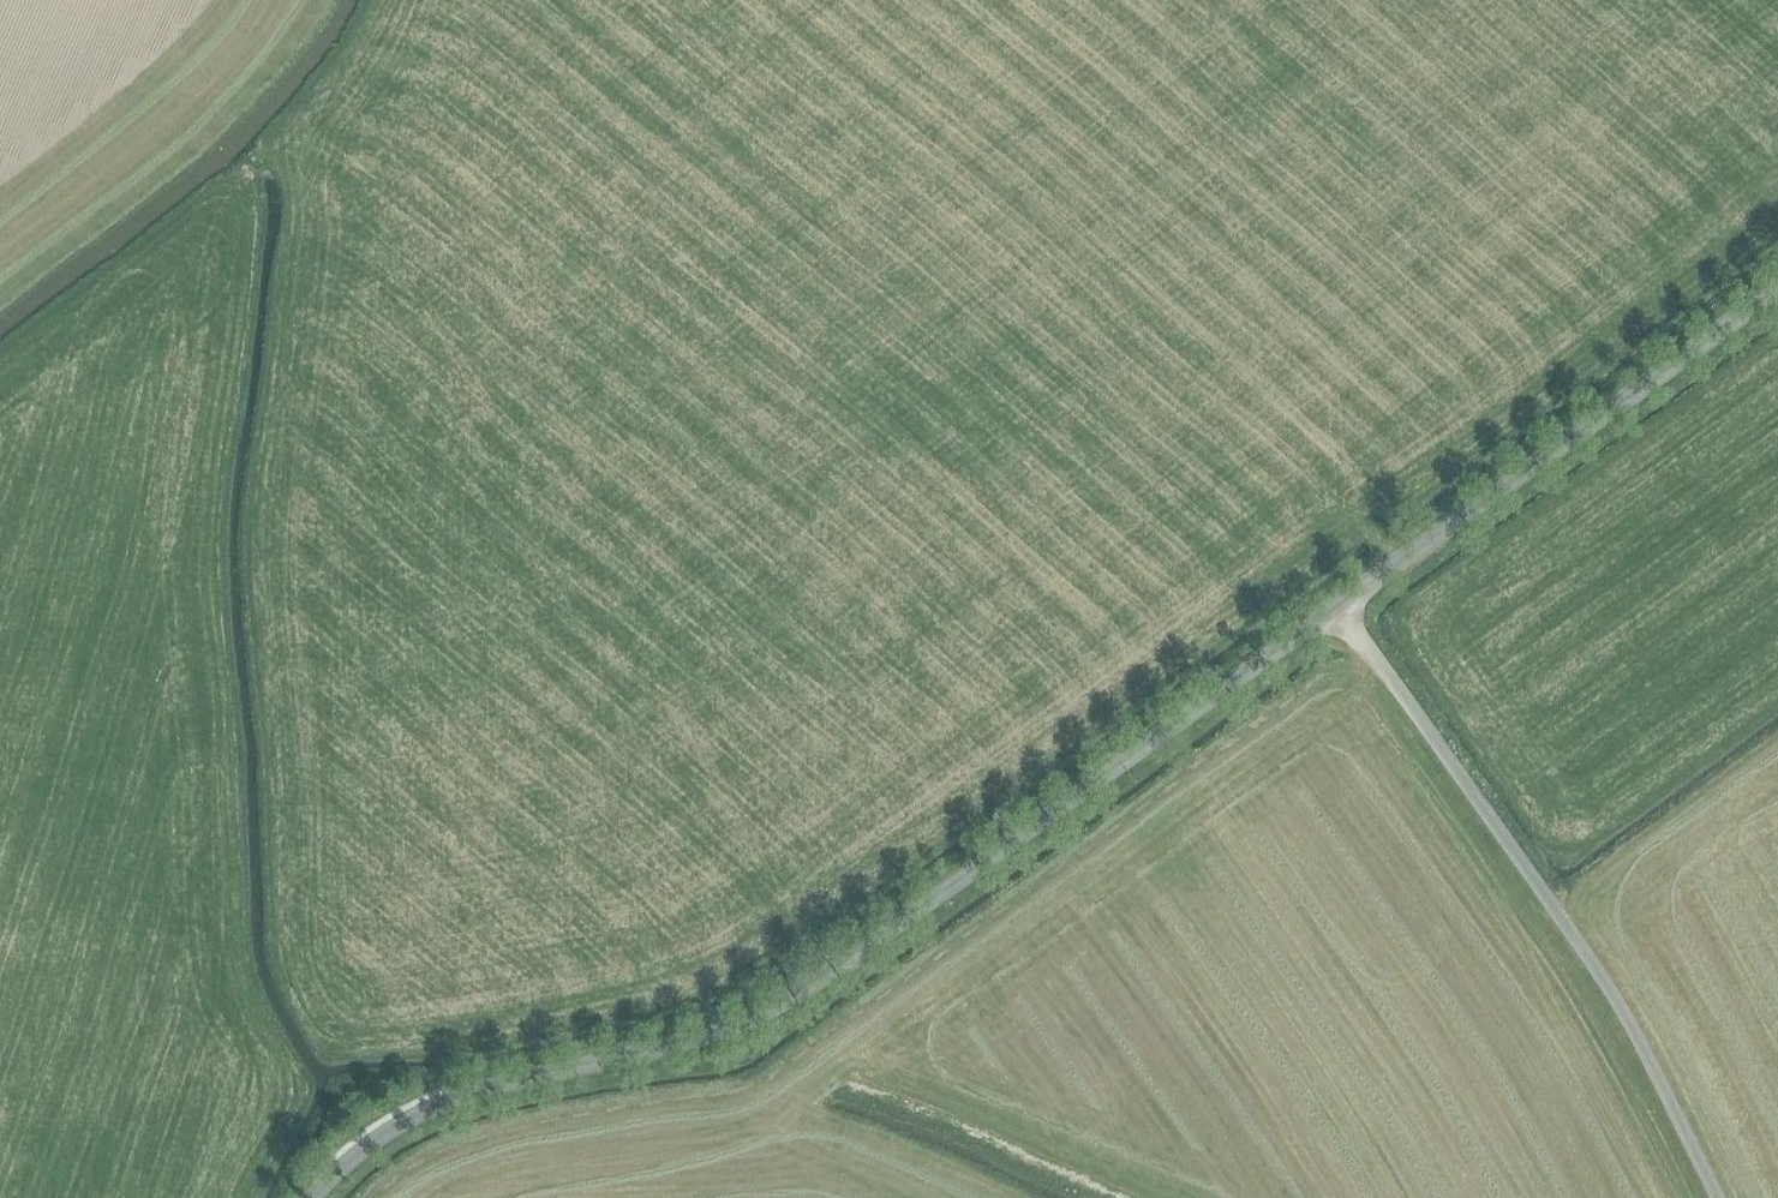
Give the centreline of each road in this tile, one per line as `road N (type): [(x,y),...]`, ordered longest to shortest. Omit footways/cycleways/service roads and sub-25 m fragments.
road 1 (tertiary): [(311,1197),(375,1139),(444,1103),(712,1034),(805,988),(1777,276)]

